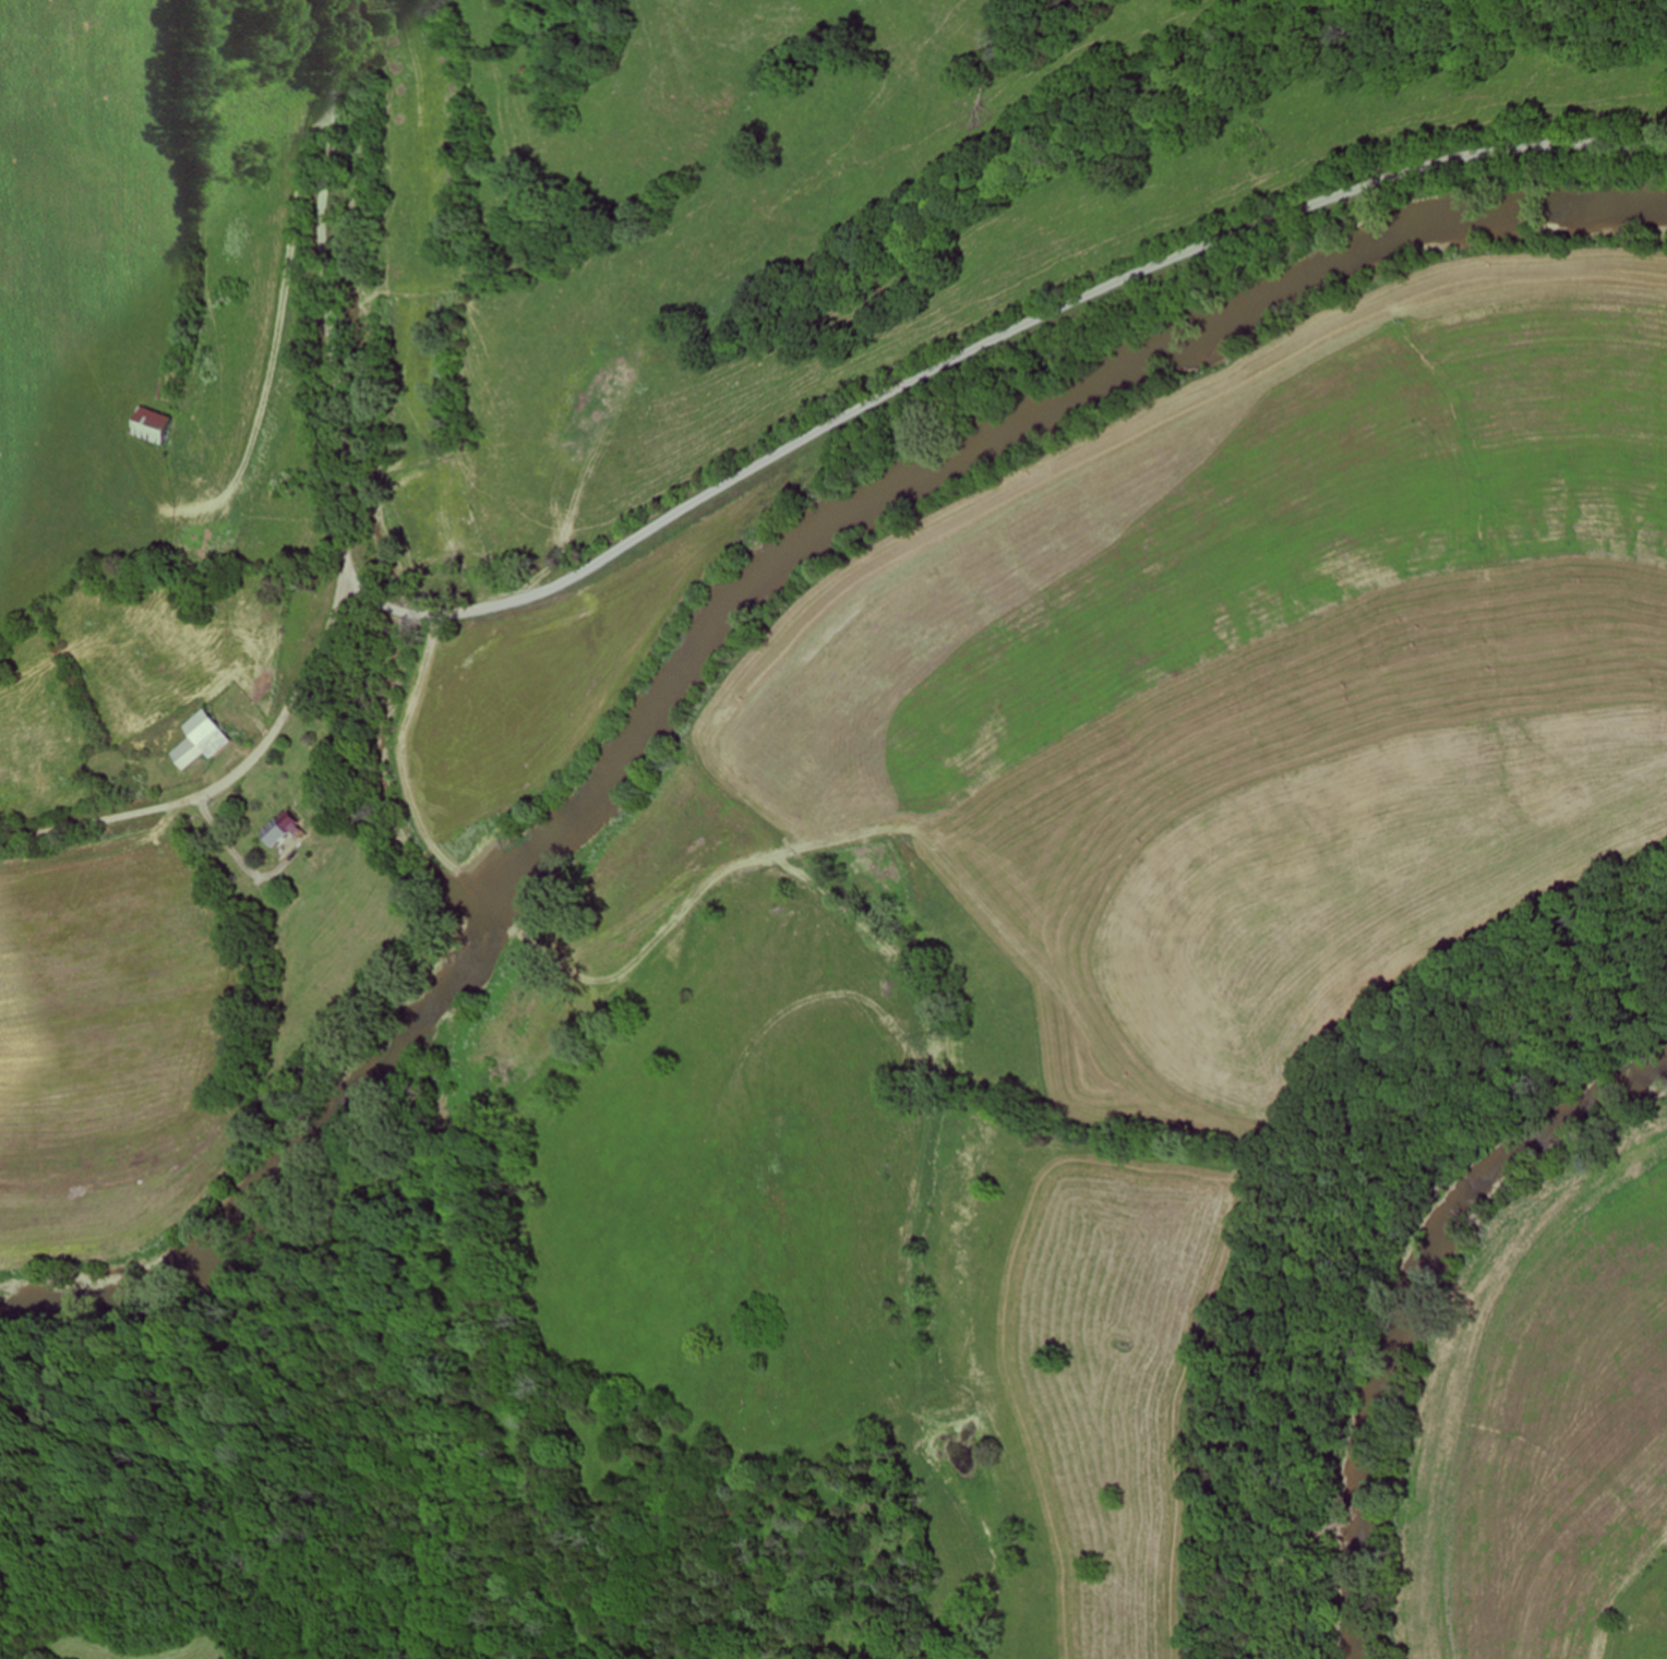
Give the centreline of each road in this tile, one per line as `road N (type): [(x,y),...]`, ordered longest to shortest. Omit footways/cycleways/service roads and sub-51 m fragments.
road 1 (residential): [(341,577),(383,606),(429,616),(541,593),(993,340),(1291,214),(1482,154),(1594,144),(1666,149)]
road 2 (residential): [(341,577),(343,453),(317,237),(333,109),(330,0)]
road 3 (residential): [(160,808),(211,790),(271,734),(319,657),(341,579)]
road 4 (residential): [(0,842),(160,808)]

